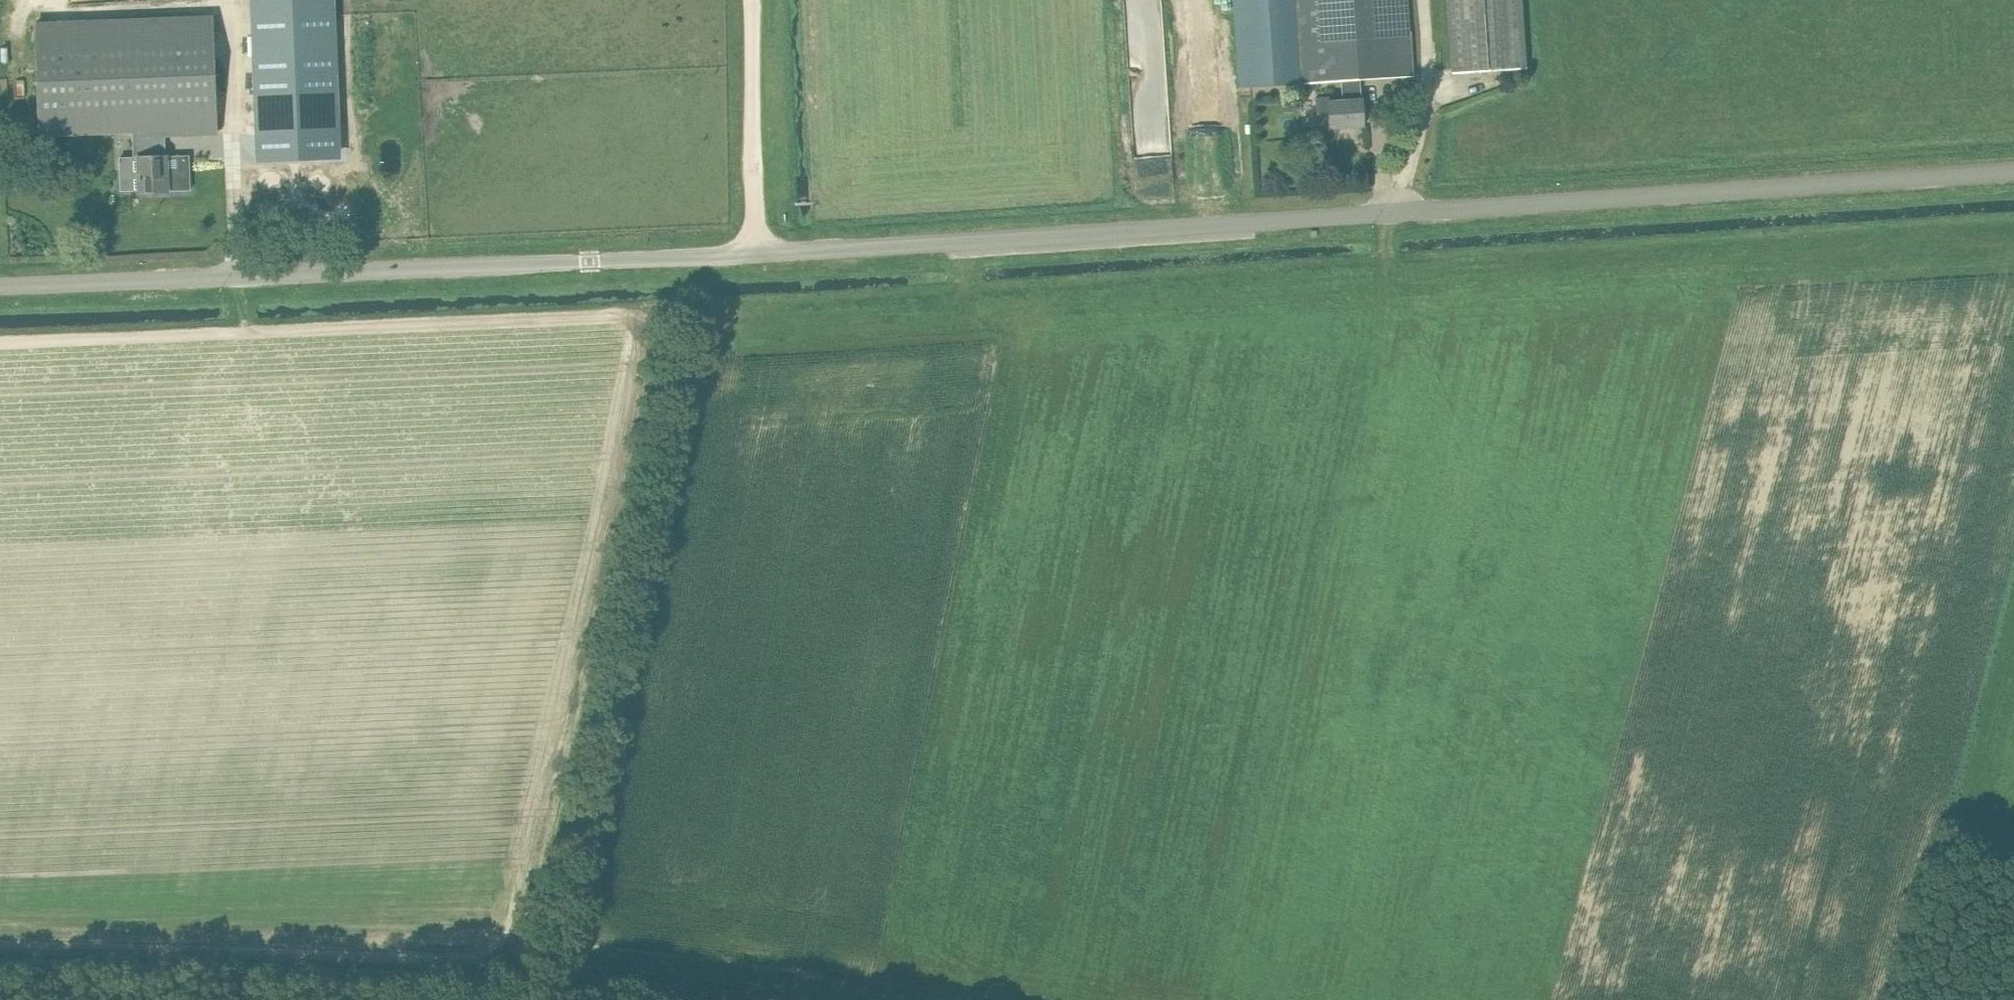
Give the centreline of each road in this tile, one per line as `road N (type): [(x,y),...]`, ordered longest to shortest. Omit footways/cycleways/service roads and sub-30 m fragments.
road 1 (unclassified): [(0,287),(590,261),(2013,170)]

